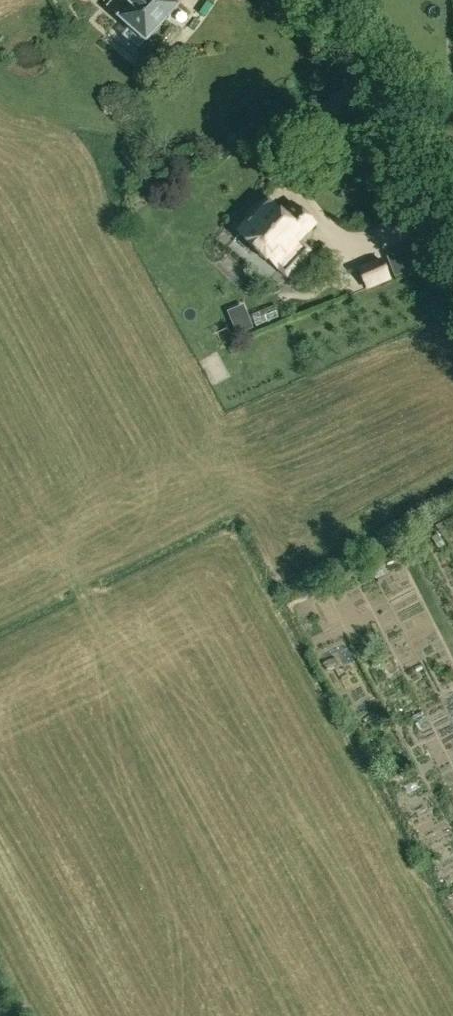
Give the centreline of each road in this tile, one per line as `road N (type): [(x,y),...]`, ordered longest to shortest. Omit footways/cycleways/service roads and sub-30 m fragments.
road 1 (track): [(452,228),(323,0)]

